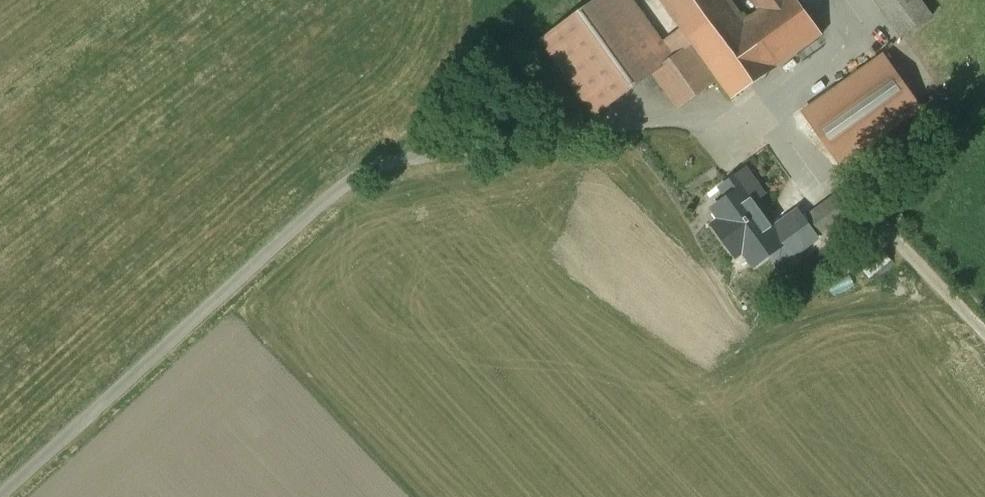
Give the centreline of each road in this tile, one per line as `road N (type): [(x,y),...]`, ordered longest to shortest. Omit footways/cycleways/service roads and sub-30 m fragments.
road 1 (track): [(984,329),(880,220),(784,137),(732,116)]

